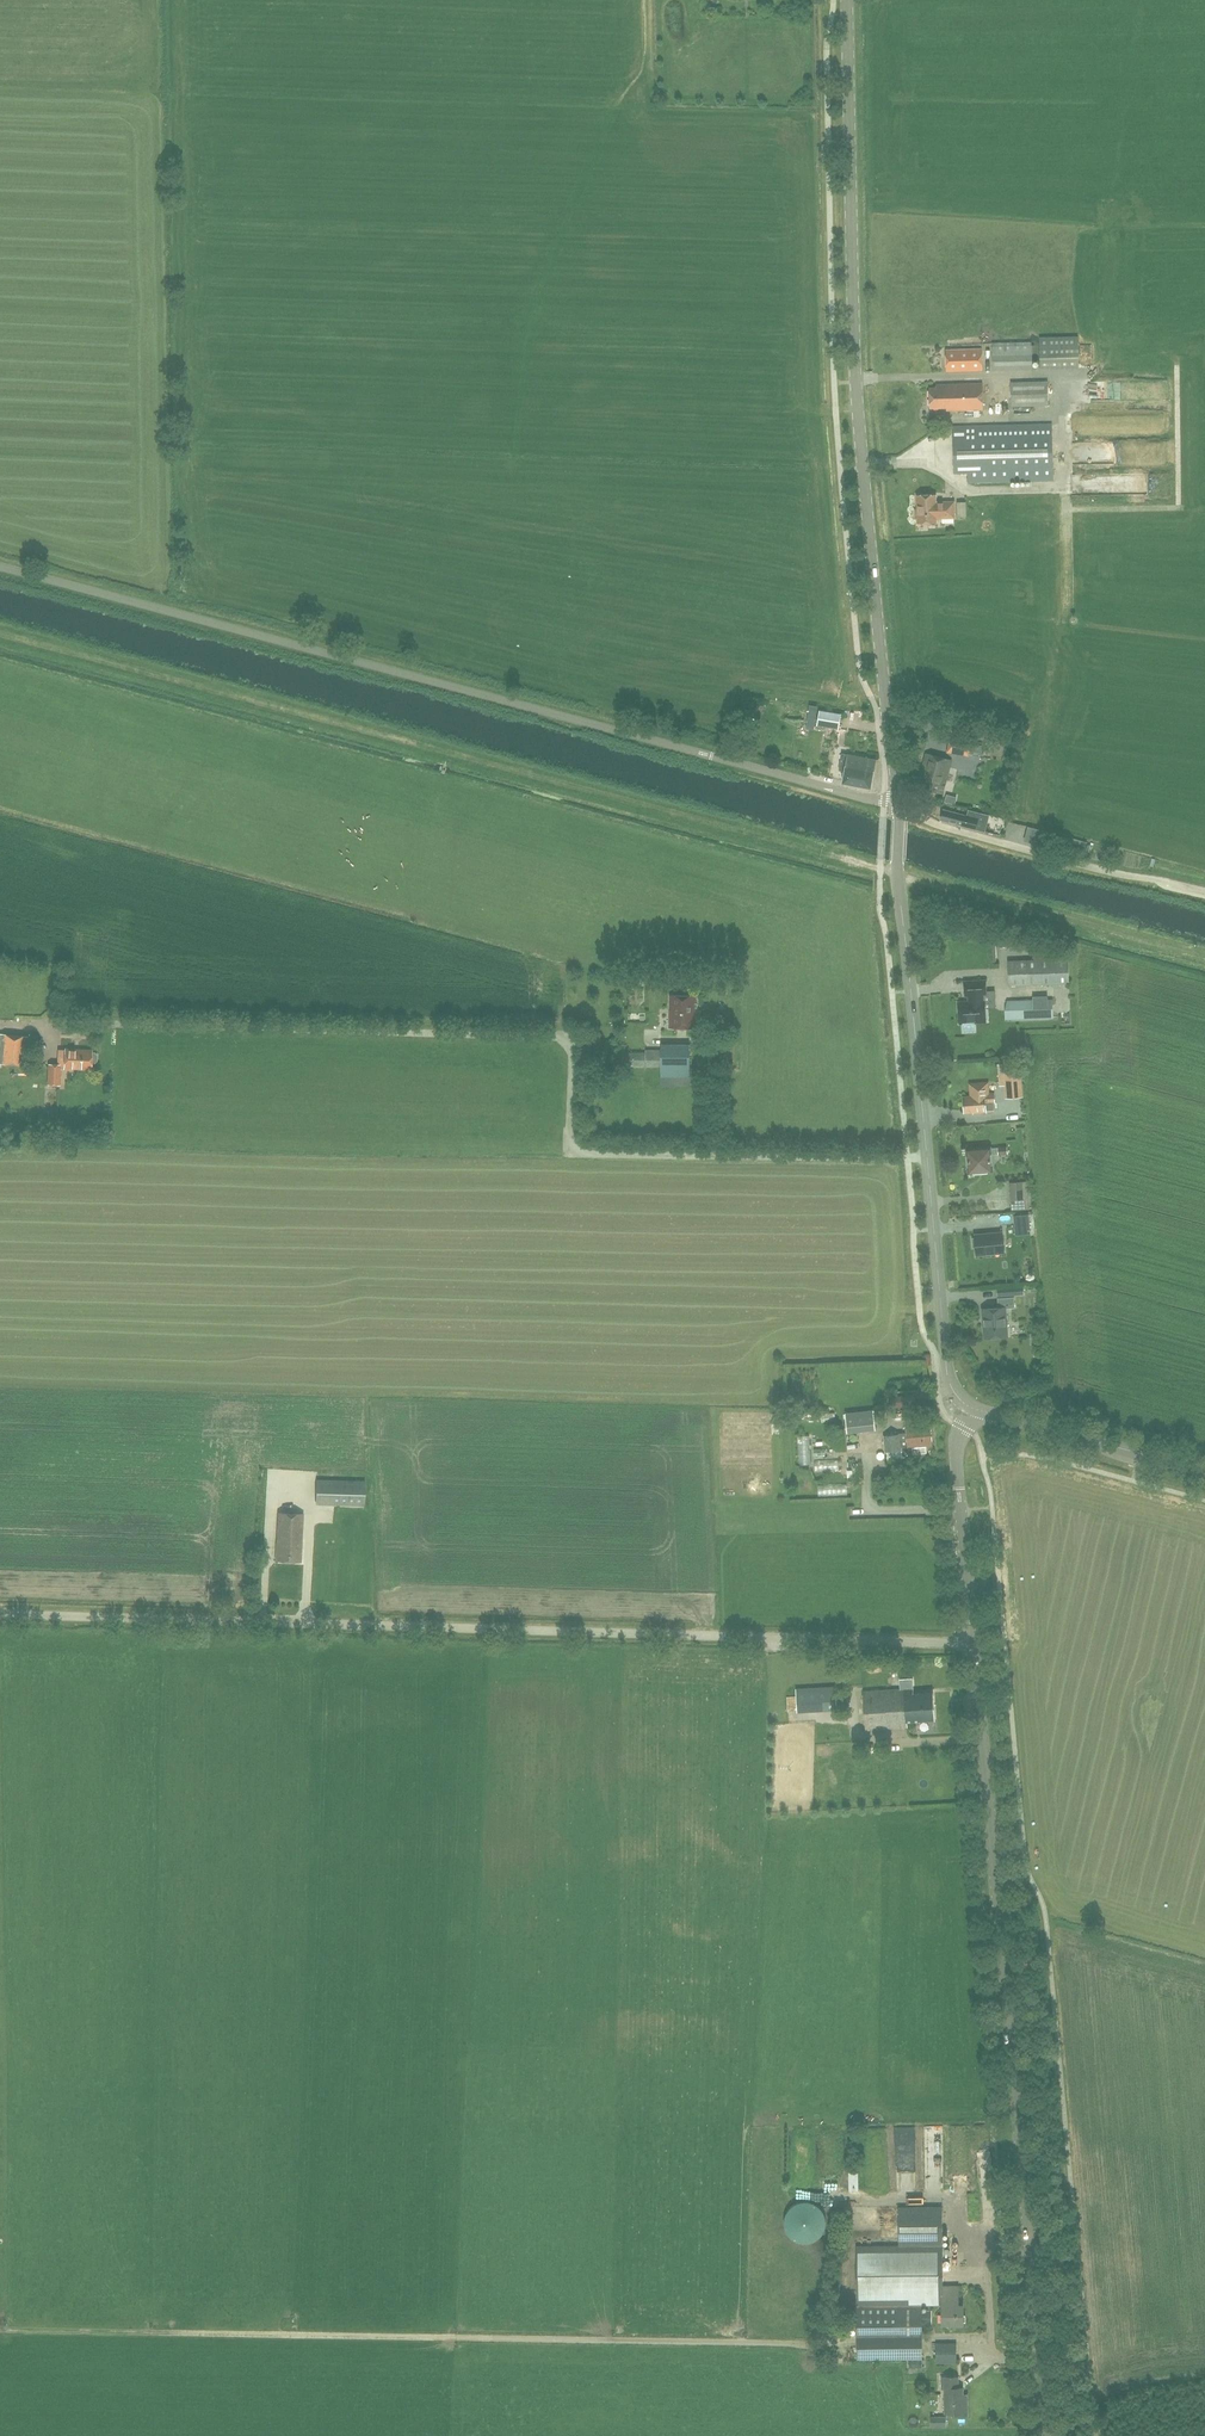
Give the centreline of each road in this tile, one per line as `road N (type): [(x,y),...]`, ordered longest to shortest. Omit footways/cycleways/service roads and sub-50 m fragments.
road 1 (track): [(928,1158),(599,1154),(578,1147),(567,1133),(572,1059),(560,1034),(50,1024)]
road 2 (unclassified): [(974,1642),(0,1617)]
road 3 (unclassified): [(898,807),(0,567)]
road 4 (track): [(882,868),(0,633)]
road 5 (tertiary): [(898,807),(855,373),(848,0)]
road 6 (tertiary): [(1051,2435),(974,1642)]
road 7 (tertiary): [(972,1408),(954,1392),(948,1372),(898,807)]
road 8 (unclassified): [(1155,878),(947,828),(898,807)]
road 9 (tertiary): [(1204,1472),(972,1408)]
road 10 (tertiary): [(974,1642),(957,1445),(972,1408)]

